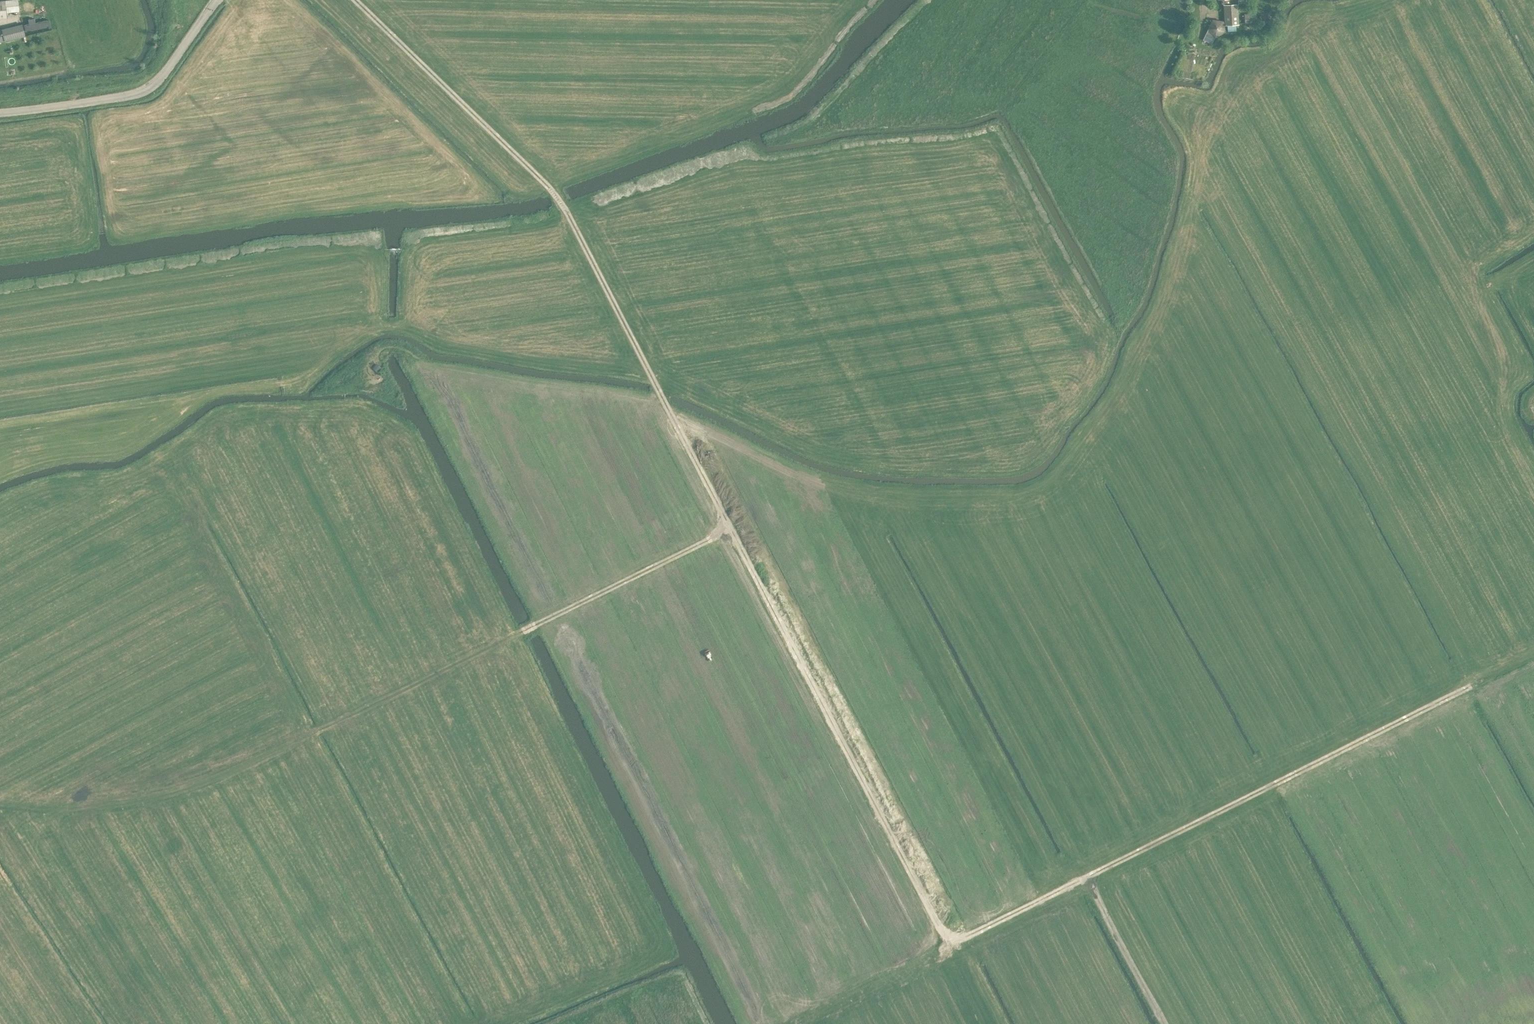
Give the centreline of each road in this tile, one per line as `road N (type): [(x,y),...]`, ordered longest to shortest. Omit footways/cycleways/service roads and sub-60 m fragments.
road 1 (track): [(0,814),(149,804),(730,529)]
road 2 (track): [(730,529),(561,203),(354,0)]
road 3 (track): [(1470,687),(949,941)]
road 4 (track): [(730,529),(949,941)]
road 5 (unclassified): [(0,113),(141,91),(165,73),(216,0)]
road 6 (track): [(949,941),(791,1023)]

